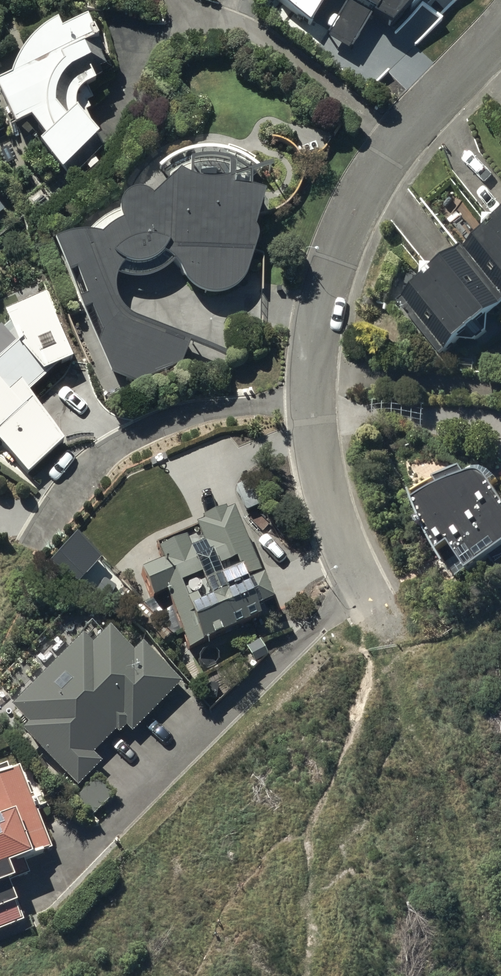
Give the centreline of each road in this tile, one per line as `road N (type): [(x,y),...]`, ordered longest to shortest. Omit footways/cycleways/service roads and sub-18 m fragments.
road 1 (residential): [(500,29),(371,179),(338,251),(316,336),(313,399),(324,489),(382,623)]
road 2 (track): [(382,623),(404,721),(398,772),(368,821),(316,866)]

